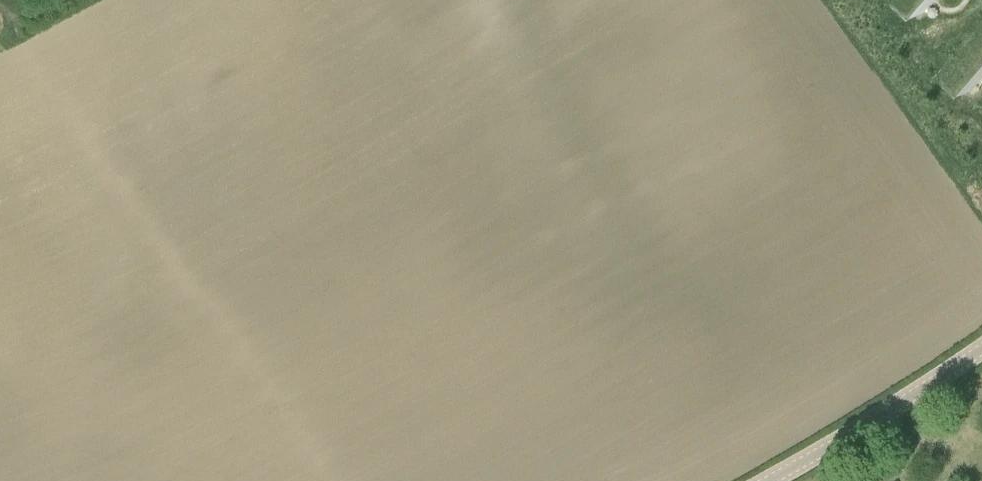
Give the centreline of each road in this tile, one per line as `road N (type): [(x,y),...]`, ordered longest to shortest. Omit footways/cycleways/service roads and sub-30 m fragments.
road 1 (tertiary): [(768,480),(981,349)]

